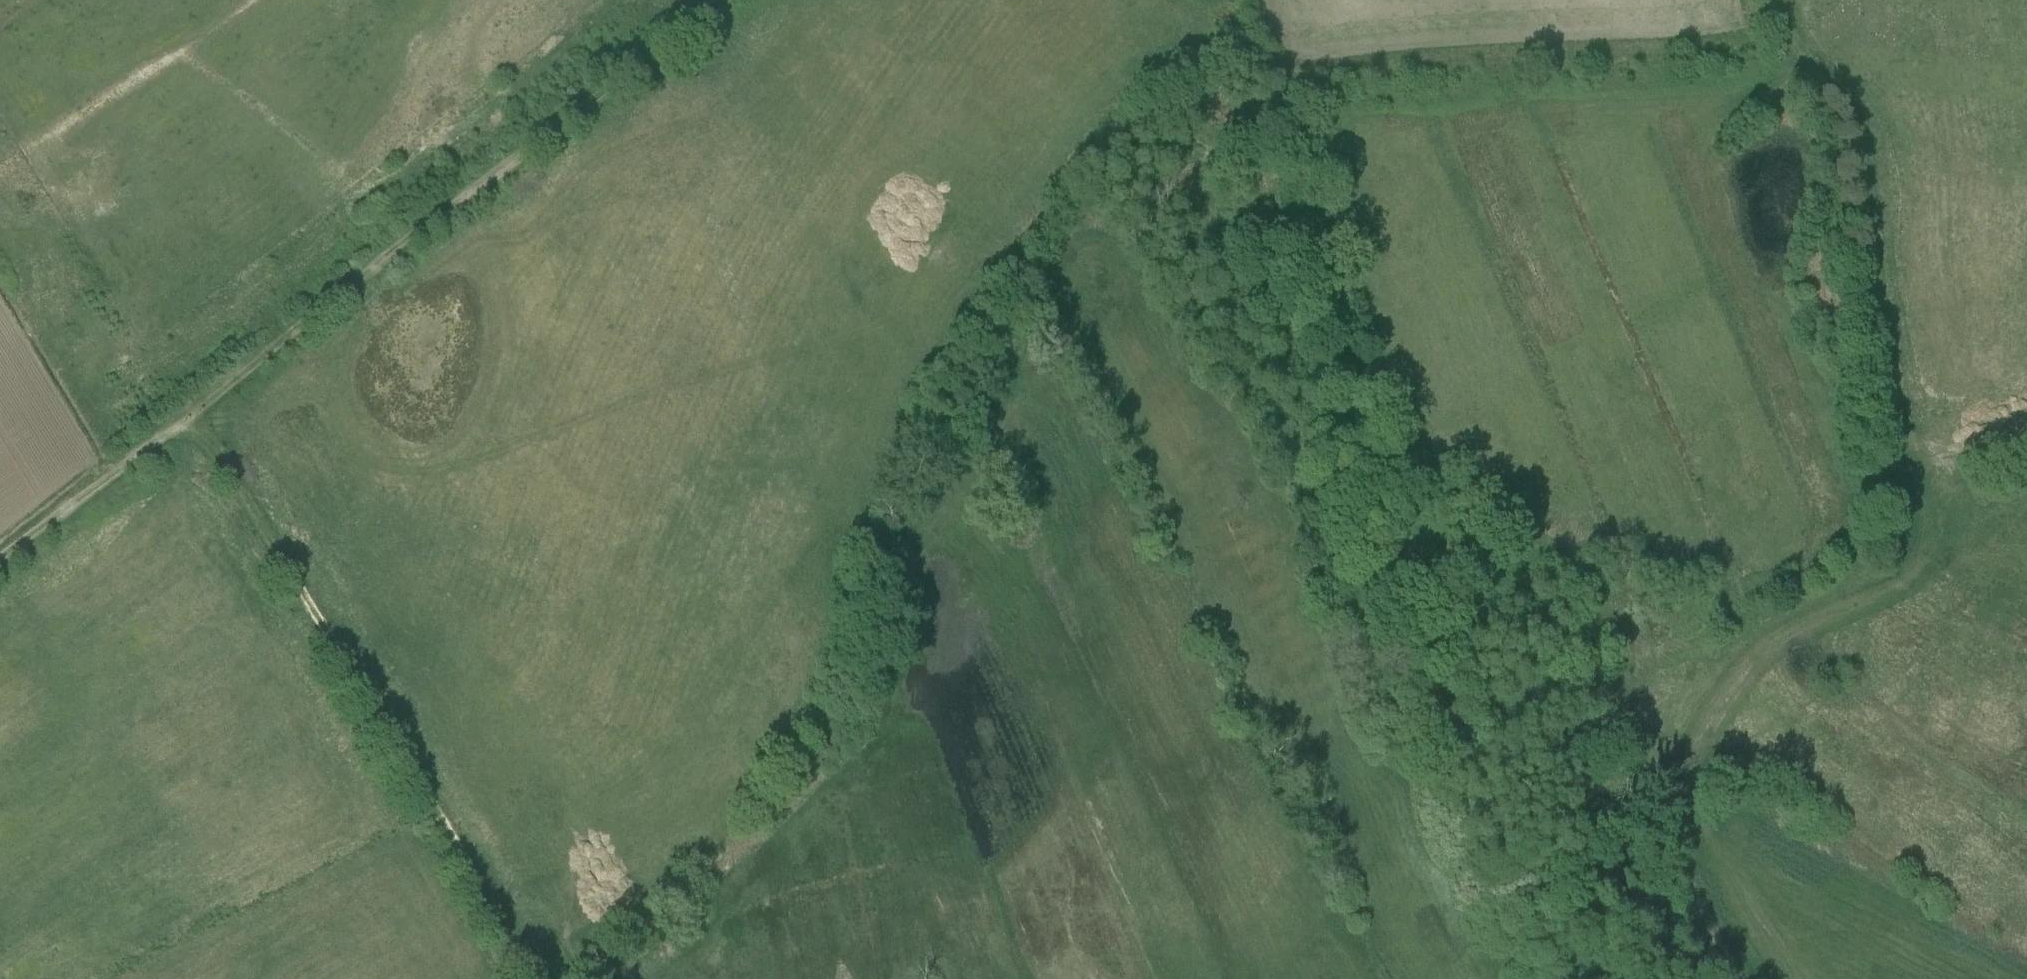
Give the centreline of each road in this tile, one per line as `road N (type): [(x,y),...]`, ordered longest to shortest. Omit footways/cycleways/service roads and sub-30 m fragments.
road 1 (track): [(0,559),(192,419),(711,0)]
road 2 (track): [(190,421),(547,978)]
road 3 (track): [(1269,497),(1306,463),(1313,414),(1274,292),(1229,0)]

